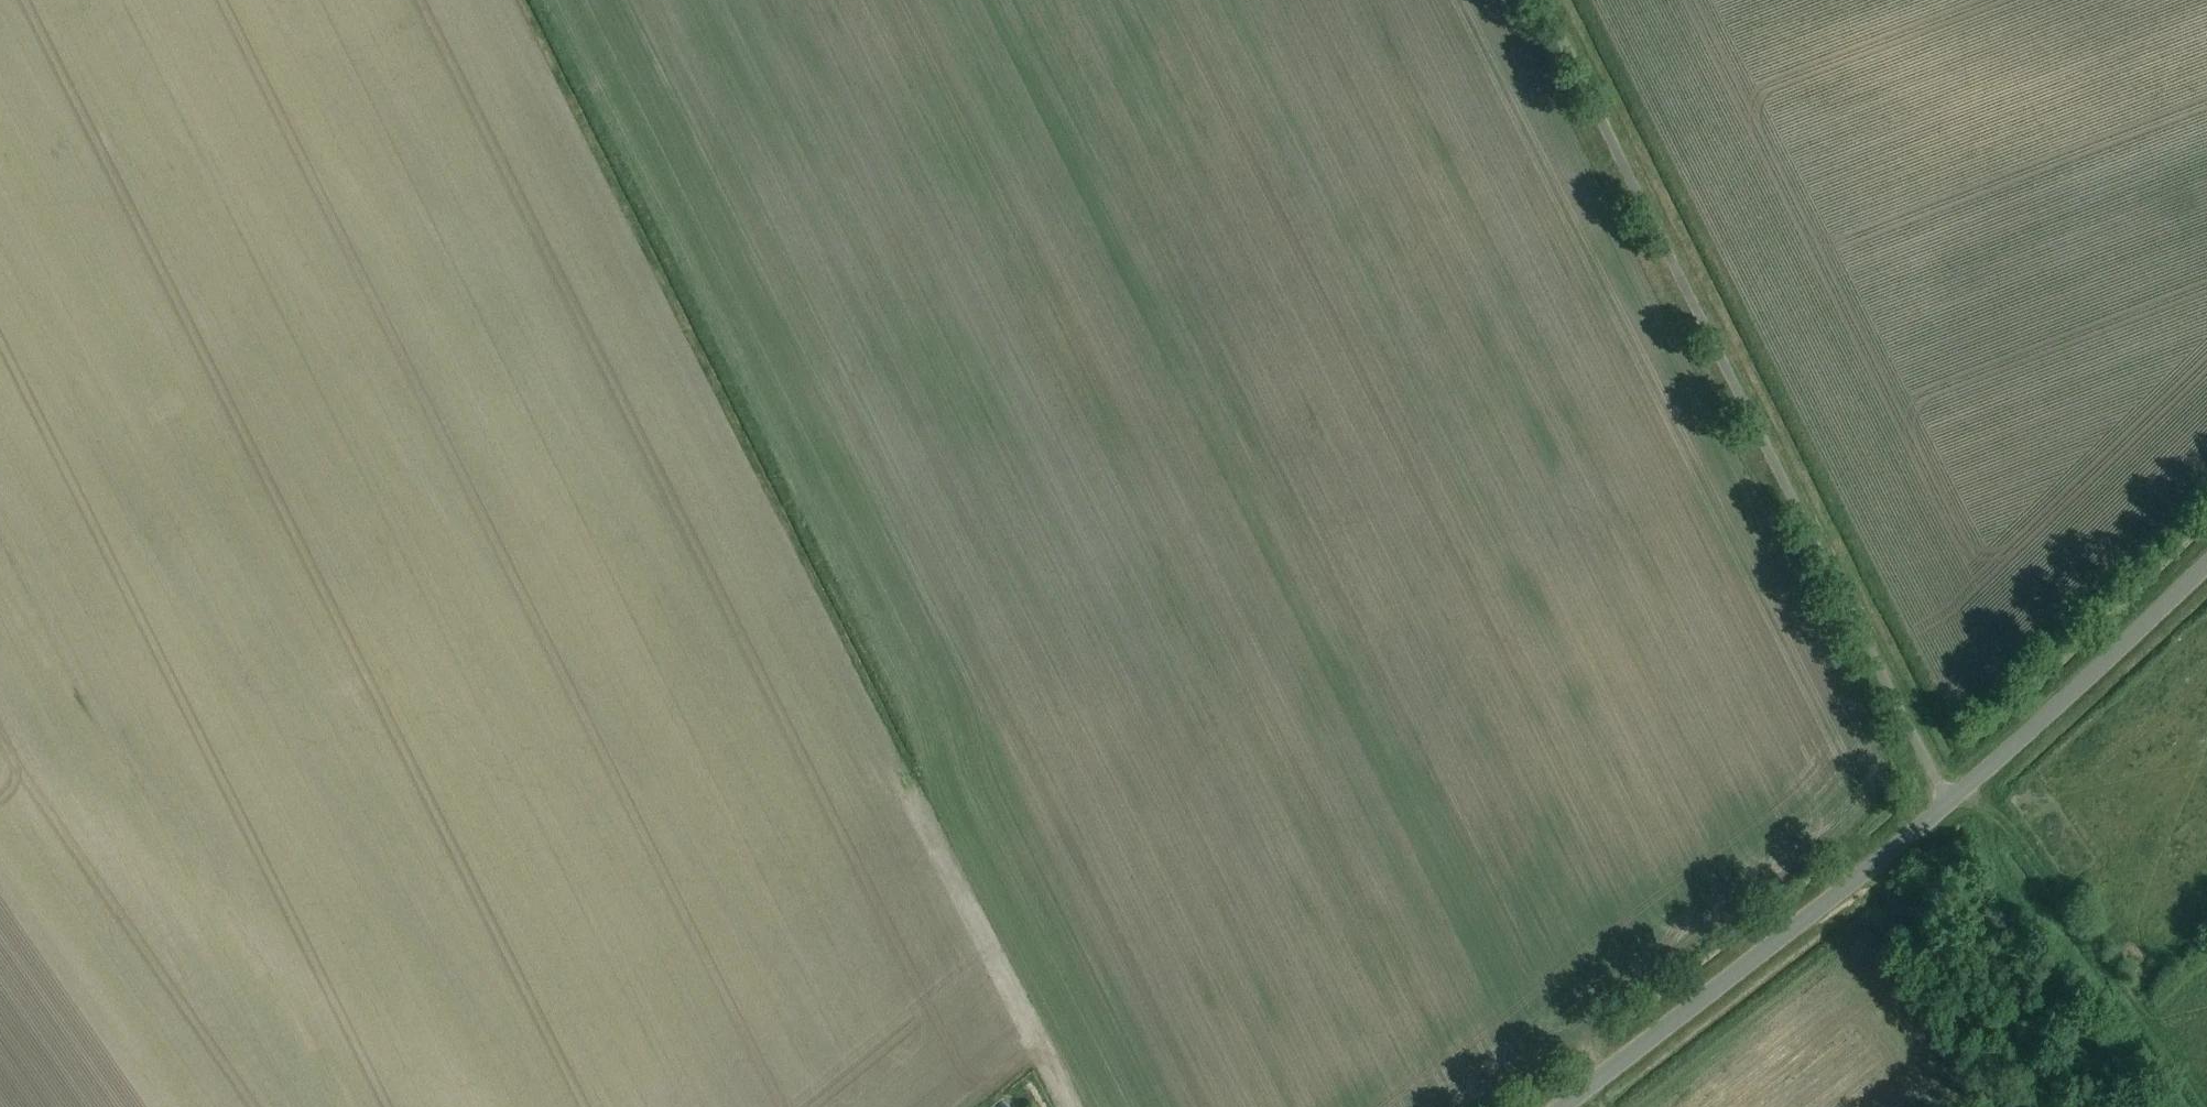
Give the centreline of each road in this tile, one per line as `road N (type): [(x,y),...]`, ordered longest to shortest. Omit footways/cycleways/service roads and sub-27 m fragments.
road 1 (unclassified): [(1565,1106),(1948,804),(2206,565)]
road 2 (track): [(1891,851),(1990,1018),(2021,1106)]

